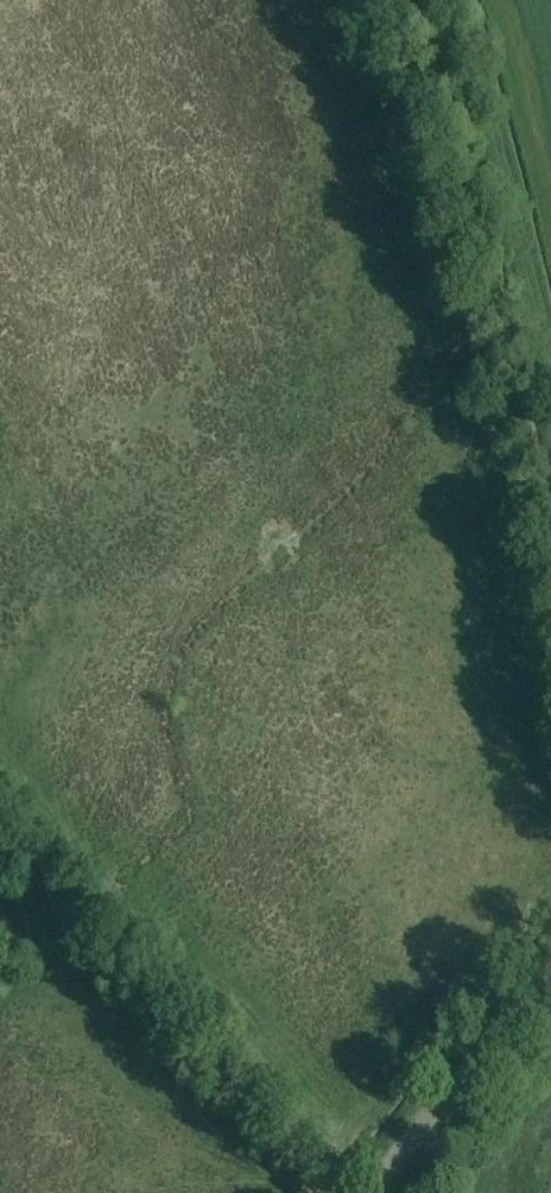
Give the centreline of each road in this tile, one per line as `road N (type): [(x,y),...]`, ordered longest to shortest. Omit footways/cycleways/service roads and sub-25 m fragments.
road 1 (unclassified): [(373,1192),(550,971)]

